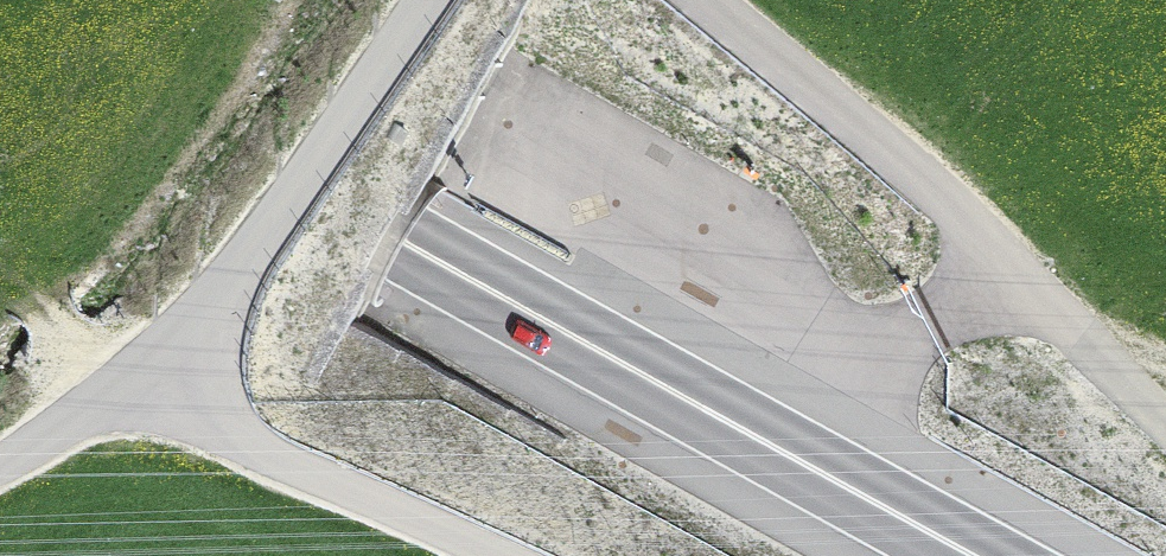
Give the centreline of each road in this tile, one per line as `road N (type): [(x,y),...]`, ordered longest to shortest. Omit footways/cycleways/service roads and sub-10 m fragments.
road 1 (trunk): [(0,21),(976,555)]
road 2 (unclassified): [(0,465),(165,365),(426,0)]
road 3 (track): [(702,0),(935,195),(1165,421)]

